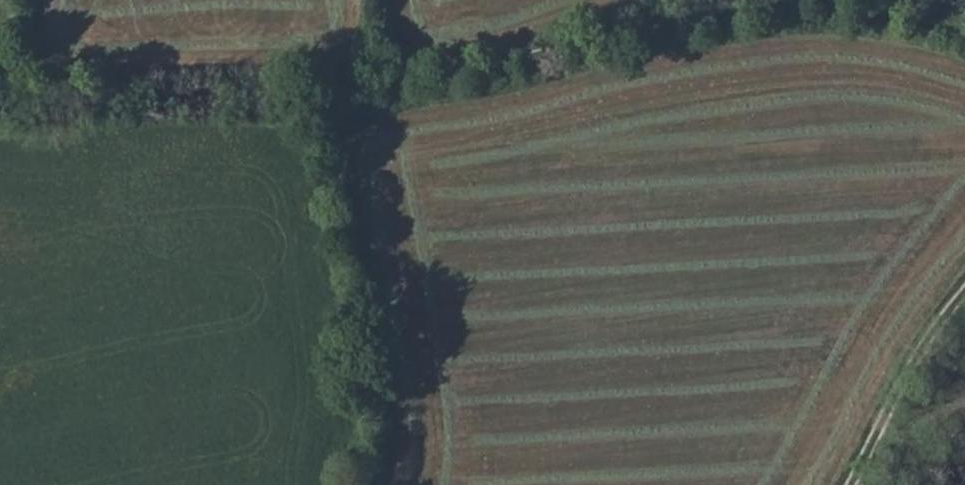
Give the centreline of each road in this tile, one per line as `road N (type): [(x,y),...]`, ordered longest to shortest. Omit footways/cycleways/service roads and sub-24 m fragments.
road 1 (track): [(850,484),(964,273)]

